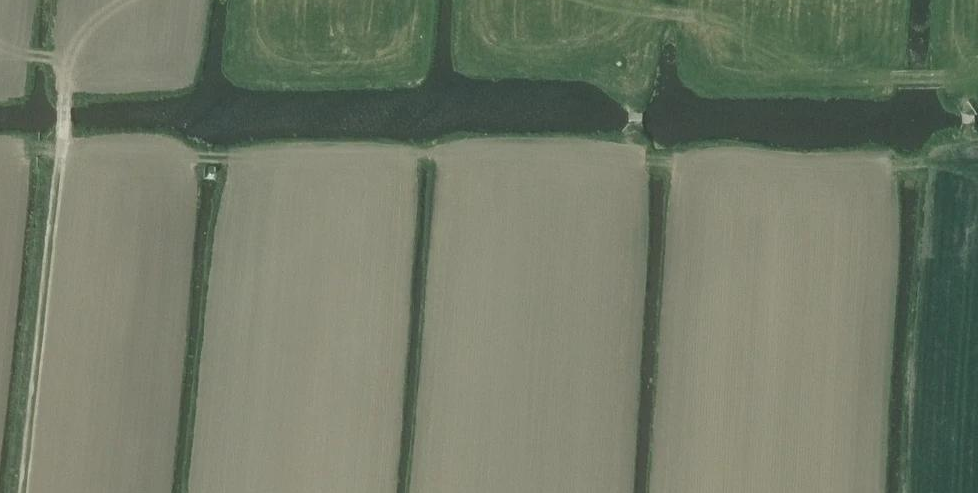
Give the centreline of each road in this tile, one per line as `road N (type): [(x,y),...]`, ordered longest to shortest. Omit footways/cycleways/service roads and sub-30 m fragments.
road 1 (track): [(969,101),(951,78),(893,78),(730,42),(695,16),(649,18),(580,0)]
road 2 (track): [(969,492),(969,139)]
road 3 (track): [(25,492),(62,142)]
road 4 (track): [(0,44),(28,59),(57,60),(67,88),(62,142)]

